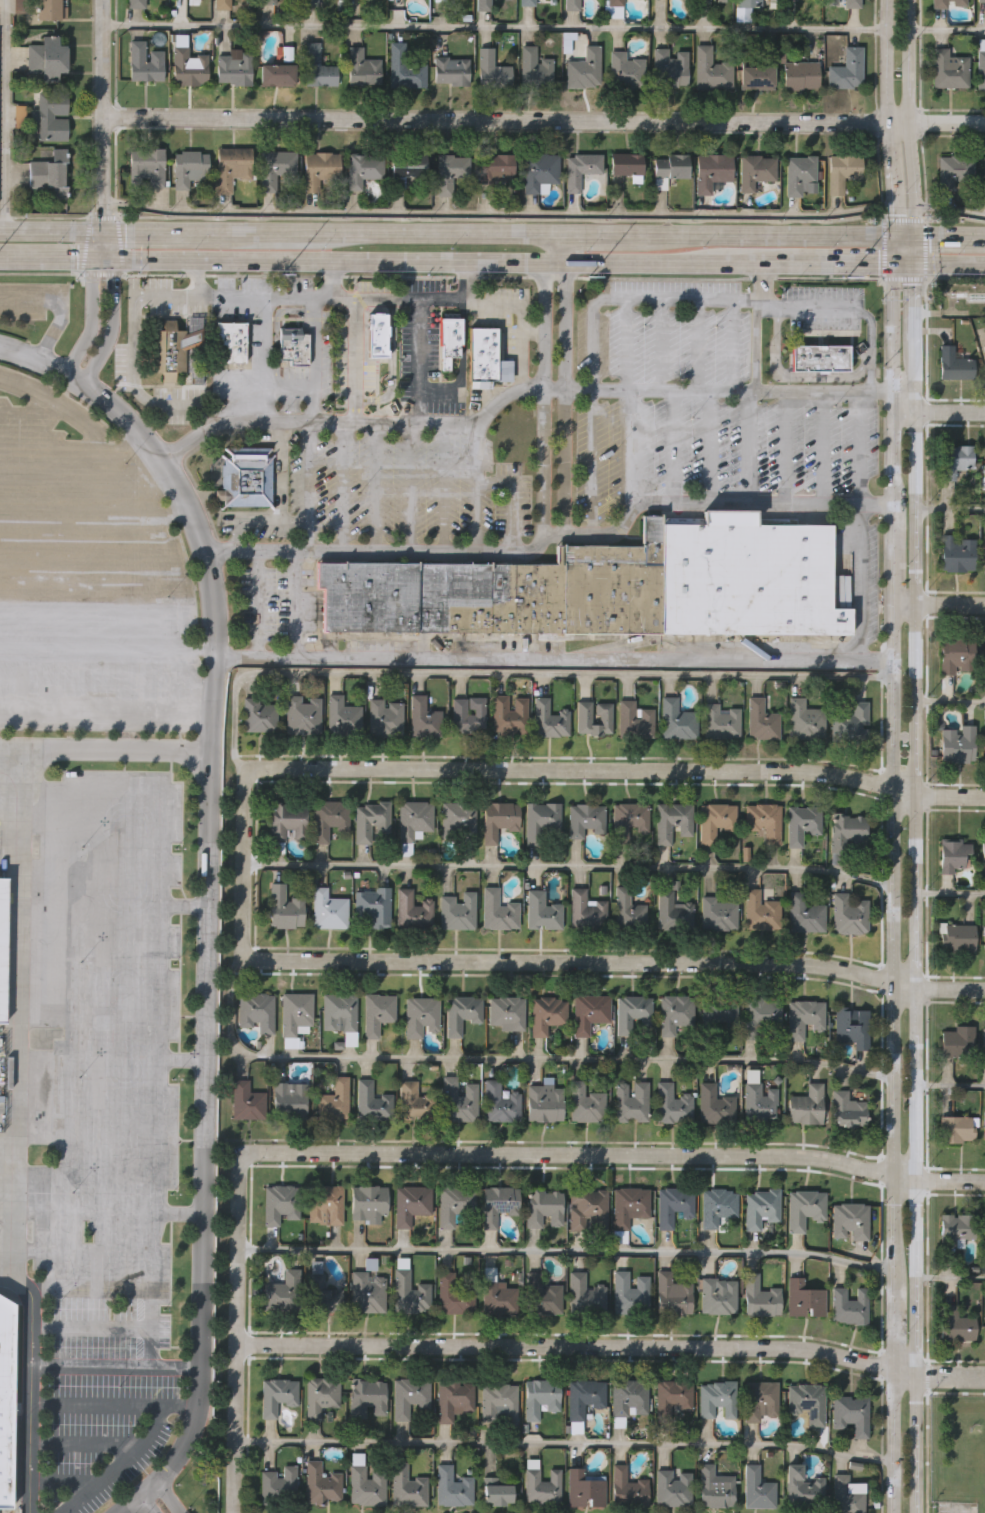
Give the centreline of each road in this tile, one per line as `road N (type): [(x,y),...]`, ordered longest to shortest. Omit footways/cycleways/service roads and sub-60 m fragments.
road 1 (tertiary): [(895,262),(892,1512)]
road 2 (tertiary): [(913,1512),(913,412)]
road 3 (residential): [(103,117),(984,122)]
road 4 (residential): [(254,1154),(799,1157),(916,1178),(984,1179)]
road 5 (residential): [(244,940),(257,960),(811,964),(913,988)]
road 6 (residential): [(238,1344),(784,1348),(914,1375)]
road 7 (residential): [(254,772),(816,773),(914,794)]
road 8 (primary): [(104,257),(555,260)]
road 9 (residential): [(254,1154),(240,1172),(236,1508)]
road 10 (primary): [(555,234),(204,233)]
road 11 (primary): [(895,234),(631,234)]
road 12 (residential): [(103,233),(103,0)]
road 13 (residential): [(3,231),(7,0)]
road 14 (tertiary): [(915,205),(906,0)]
road 15 (tertiary): [(886,0),(895,202)]
road 16 (primary): [(703,261),(895,262)]
road 17 (residential): [(254,772),(246,785),(244,940)]
road 18 (primary): [(555,260),(703,261)]

